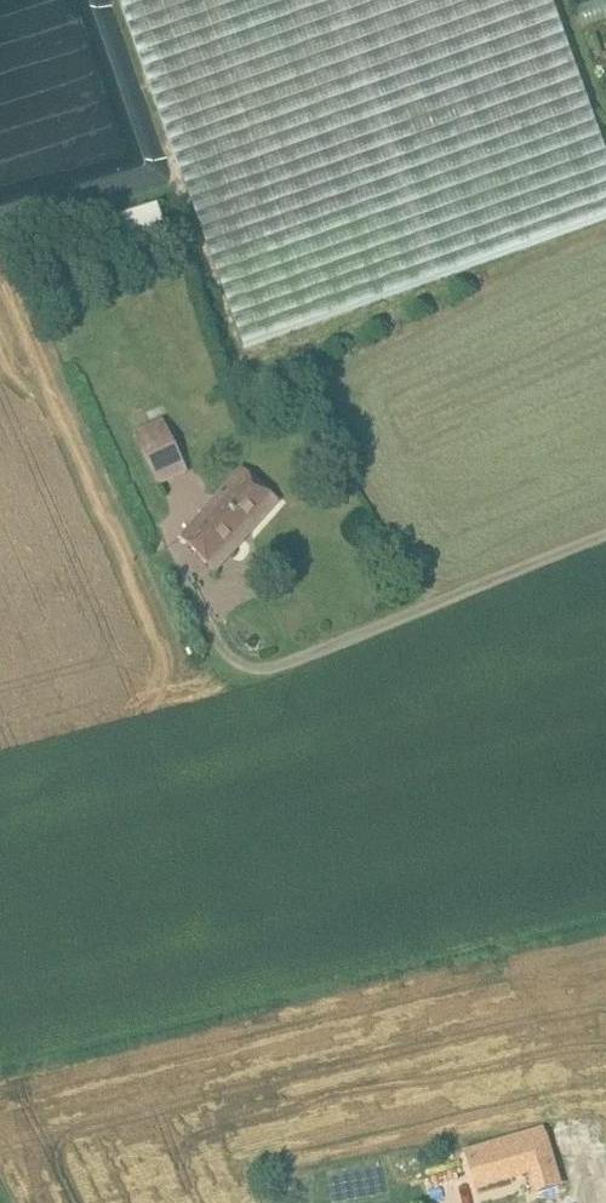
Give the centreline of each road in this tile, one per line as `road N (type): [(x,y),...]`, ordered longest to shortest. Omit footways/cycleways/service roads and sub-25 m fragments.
road 1 (unclassified): [(221,634),(256,662),(296,661),(605,533)]

